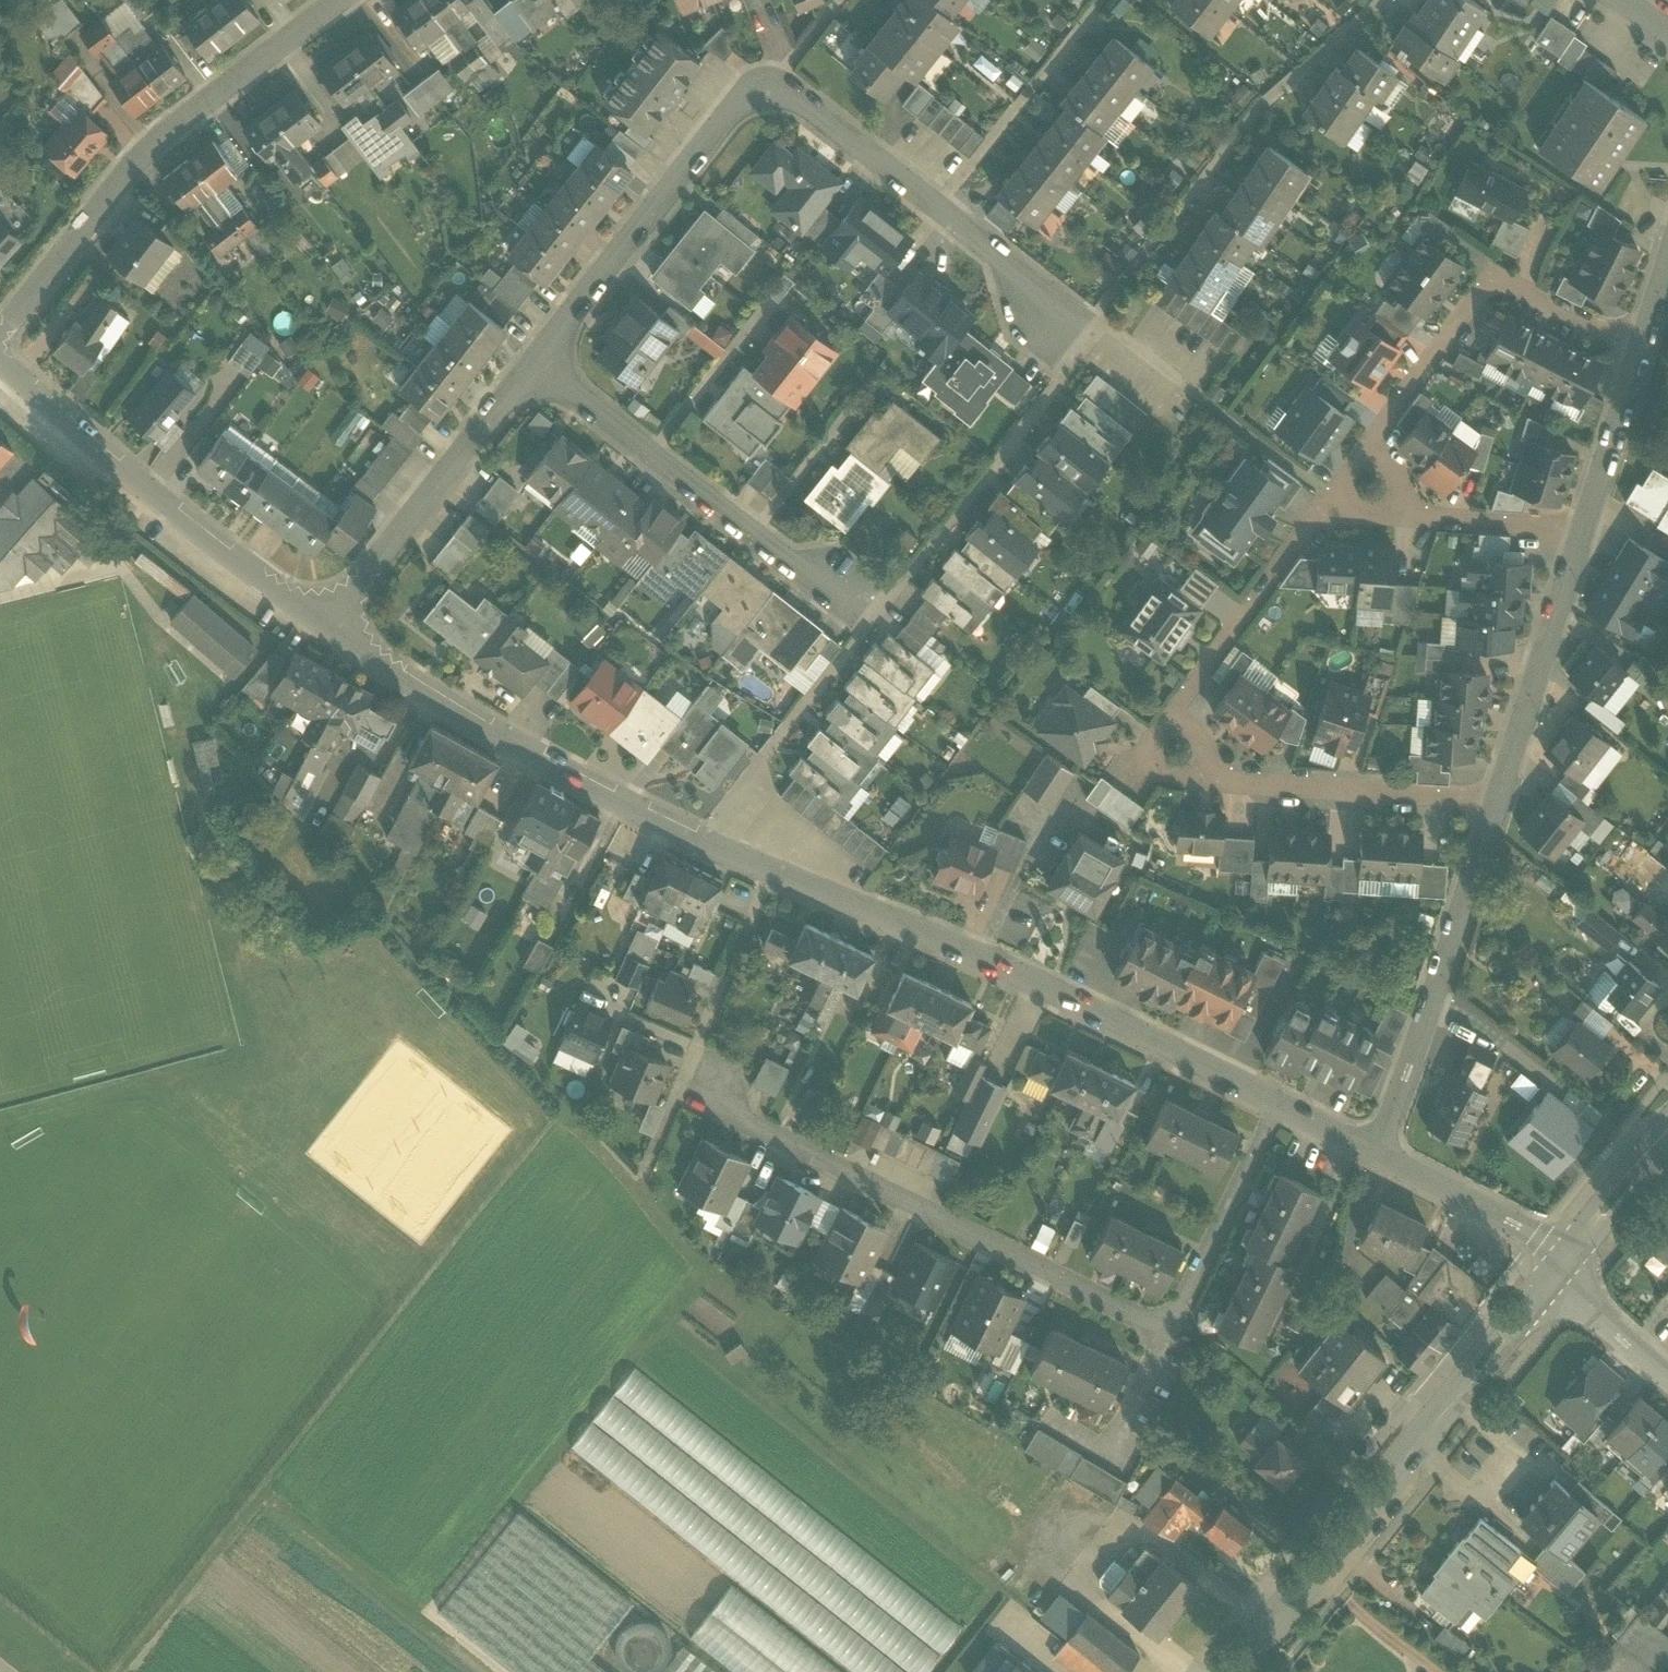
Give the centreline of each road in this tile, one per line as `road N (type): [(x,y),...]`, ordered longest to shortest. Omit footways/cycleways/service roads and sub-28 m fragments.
road 1 (residential): [(1277,1104),(1074,1001),(701,839),(327,629)]
road 2 (residential): [(531,366),(741,97),(782,85),(1081,322)]
road 3 (residential): [(1497,800),(1254,782),(1174,745),(1171,711),(1349,472)]
road 4 (tertiary): [(1236,1671),(1563,1268)]
road 5 (residential): [(1171,1330),(756,1122),(729,1085)]
road 6 (residential): [(0,334),(145,149),(338,0)]
road 7 (residential): [(876,614),(531,366)]
road 8 (residential): [(327,629),(0,369)]
road 9 (residential): [(1379,1155),(1497,800)]
road 10 (residential): [(327,629),(531,366)]
road 11 (residential): [(1497,800),(1580,532)]
road 12 (residential): [(1349,472),(1489,277),(1520,291)]
road 13 (residential): [(1171,1330),(1277,1104)]
road 14 (residential): [(1349,472),(1416,518),(1580,532)]
road 15 (residential): [(1563,1268),(1522,1229),(1379,1155)]
road 16 (residential): [(1580,532),(1639,350)]
road 17 (tertiary): [(1563,1268),(1667,1137)]
road 18 (residential): [(1667,1376),(1599,1317),(1563,1268)]
road 19 (residential): [(1520,291),(1639,350)]
road 20 (residential): [(1130,1449),(1171,1330)]

